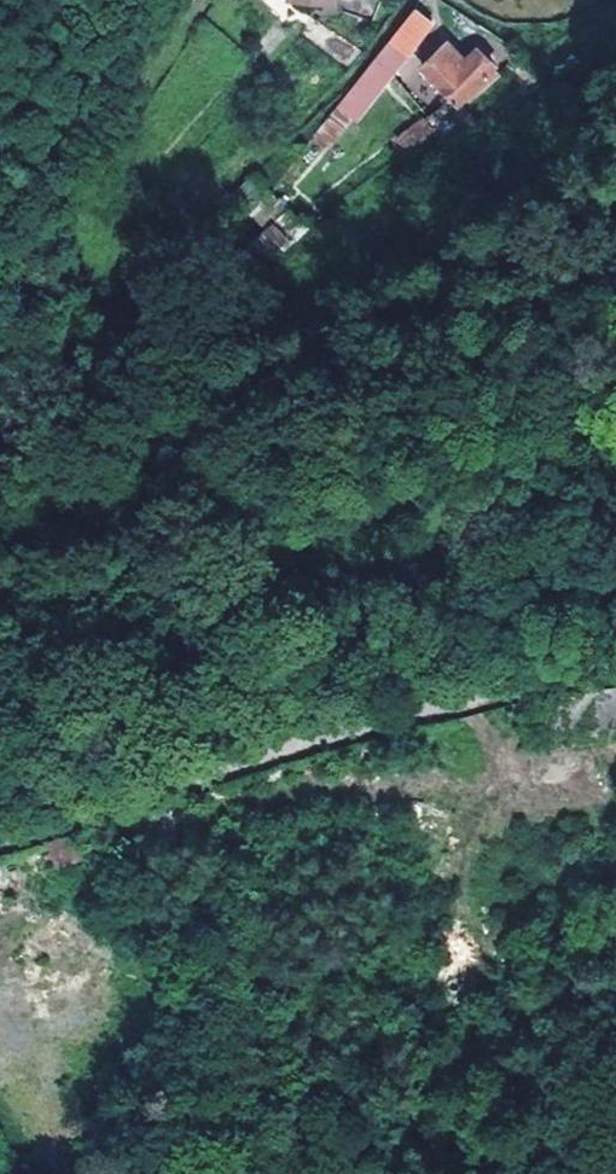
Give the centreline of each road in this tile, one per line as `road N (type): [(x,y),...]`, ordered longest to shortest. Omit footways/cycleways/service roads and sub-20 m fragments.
road 1 (track): [(0,832),(512,685),(615,663)]

